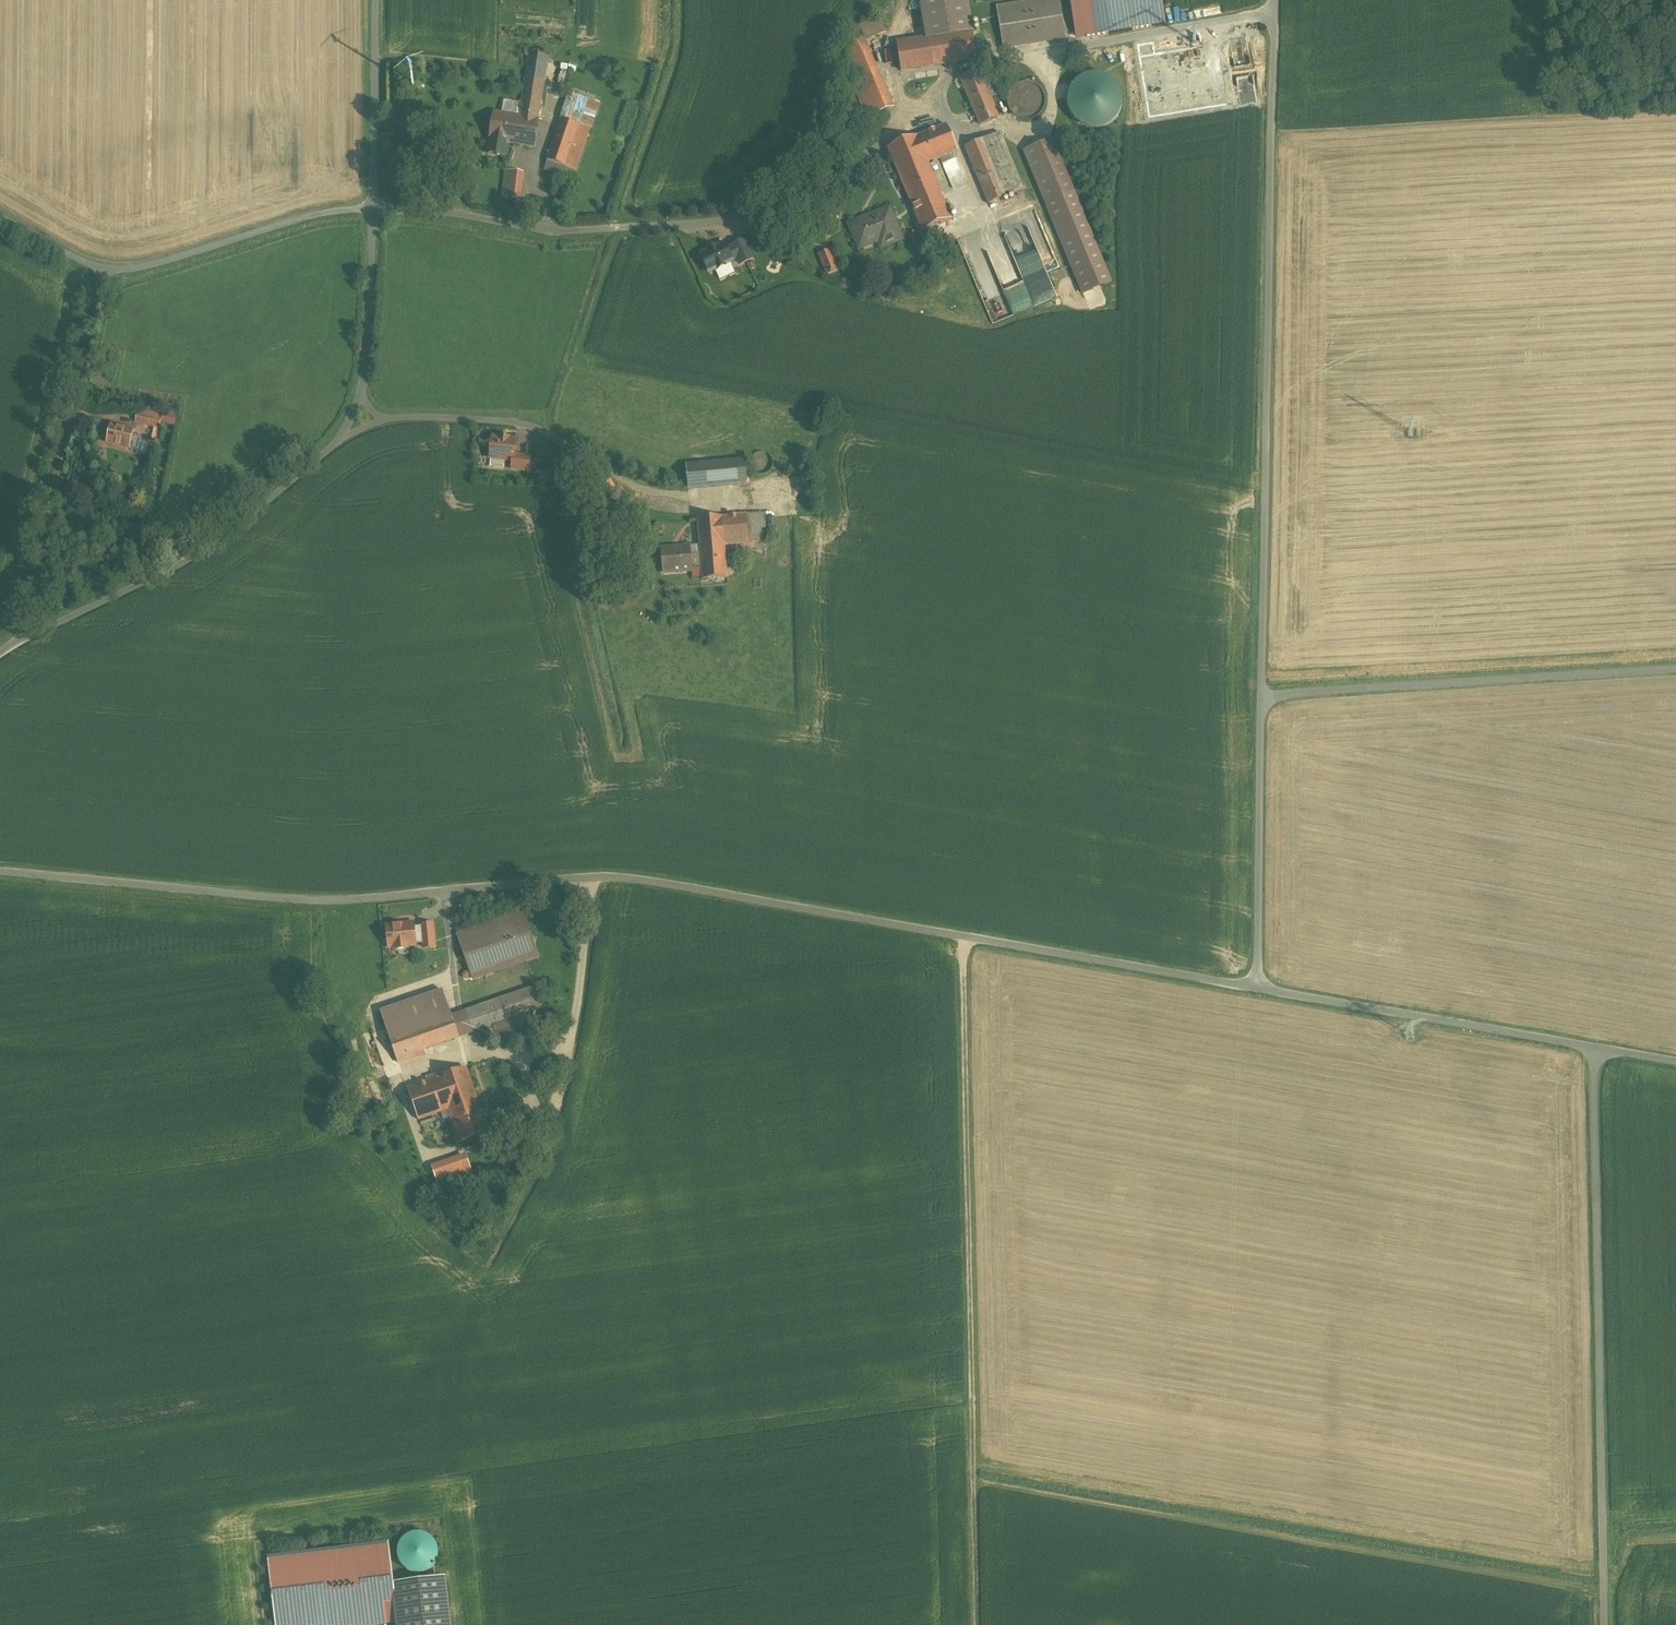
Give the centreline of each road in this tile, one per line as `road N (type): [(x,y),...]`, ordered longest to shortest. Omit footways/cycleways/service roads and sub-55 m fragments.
road 1 (unclassified): [(0,869),(317,900),(638,880),(1257,988)]
road 2 (unclassified): [(1257,988),(1259,0)]
road 3 (unclassified): [(377,0),(370,296),(358,398),(344,429),(222,536),(0,652)]
road 4 (track): [(964,938),(965,1624)]
road 5 (unclassified): [(1605,1624),(1595,1048)]
road 6 (track): [(1261,696),(1675,669)]
road 7 (track): [(0,627),(72,256)]
road 8 (unclassified): [(1257,988),(1595,1048)]

